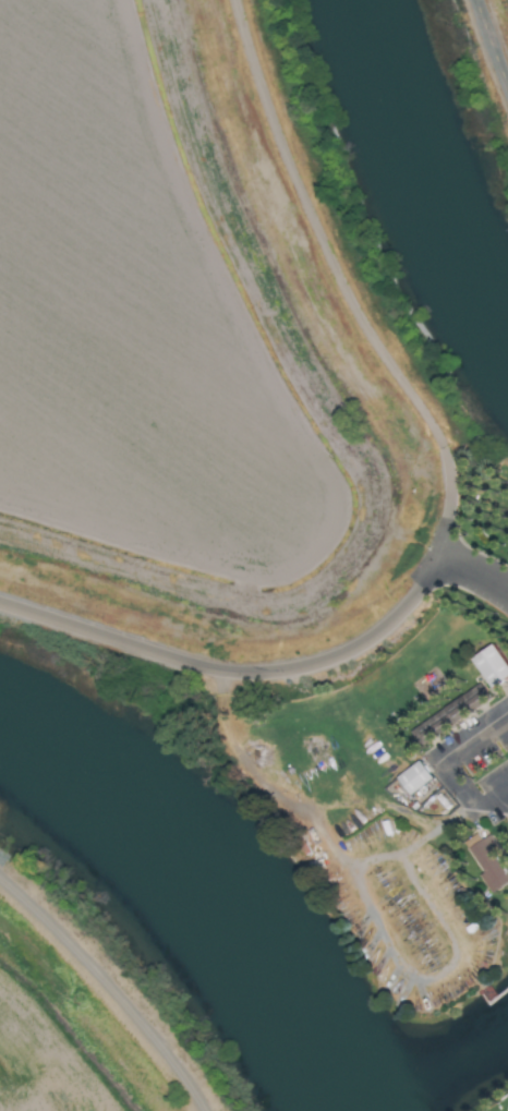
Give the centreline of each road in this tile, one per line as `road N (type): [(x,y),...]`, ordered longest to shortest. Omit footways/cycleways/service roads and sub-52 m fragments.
road 1 (track): [(126,0),(160,147),(338,529),(288,580),(196,564),(0,507)]
road 2 (residential): [(445,550),(421,597),(388,633),(334,666),(289,677),(205,667),(0,601)]
road 3 (track): [(238,0),(275,120),(334,261),(440,436)]

